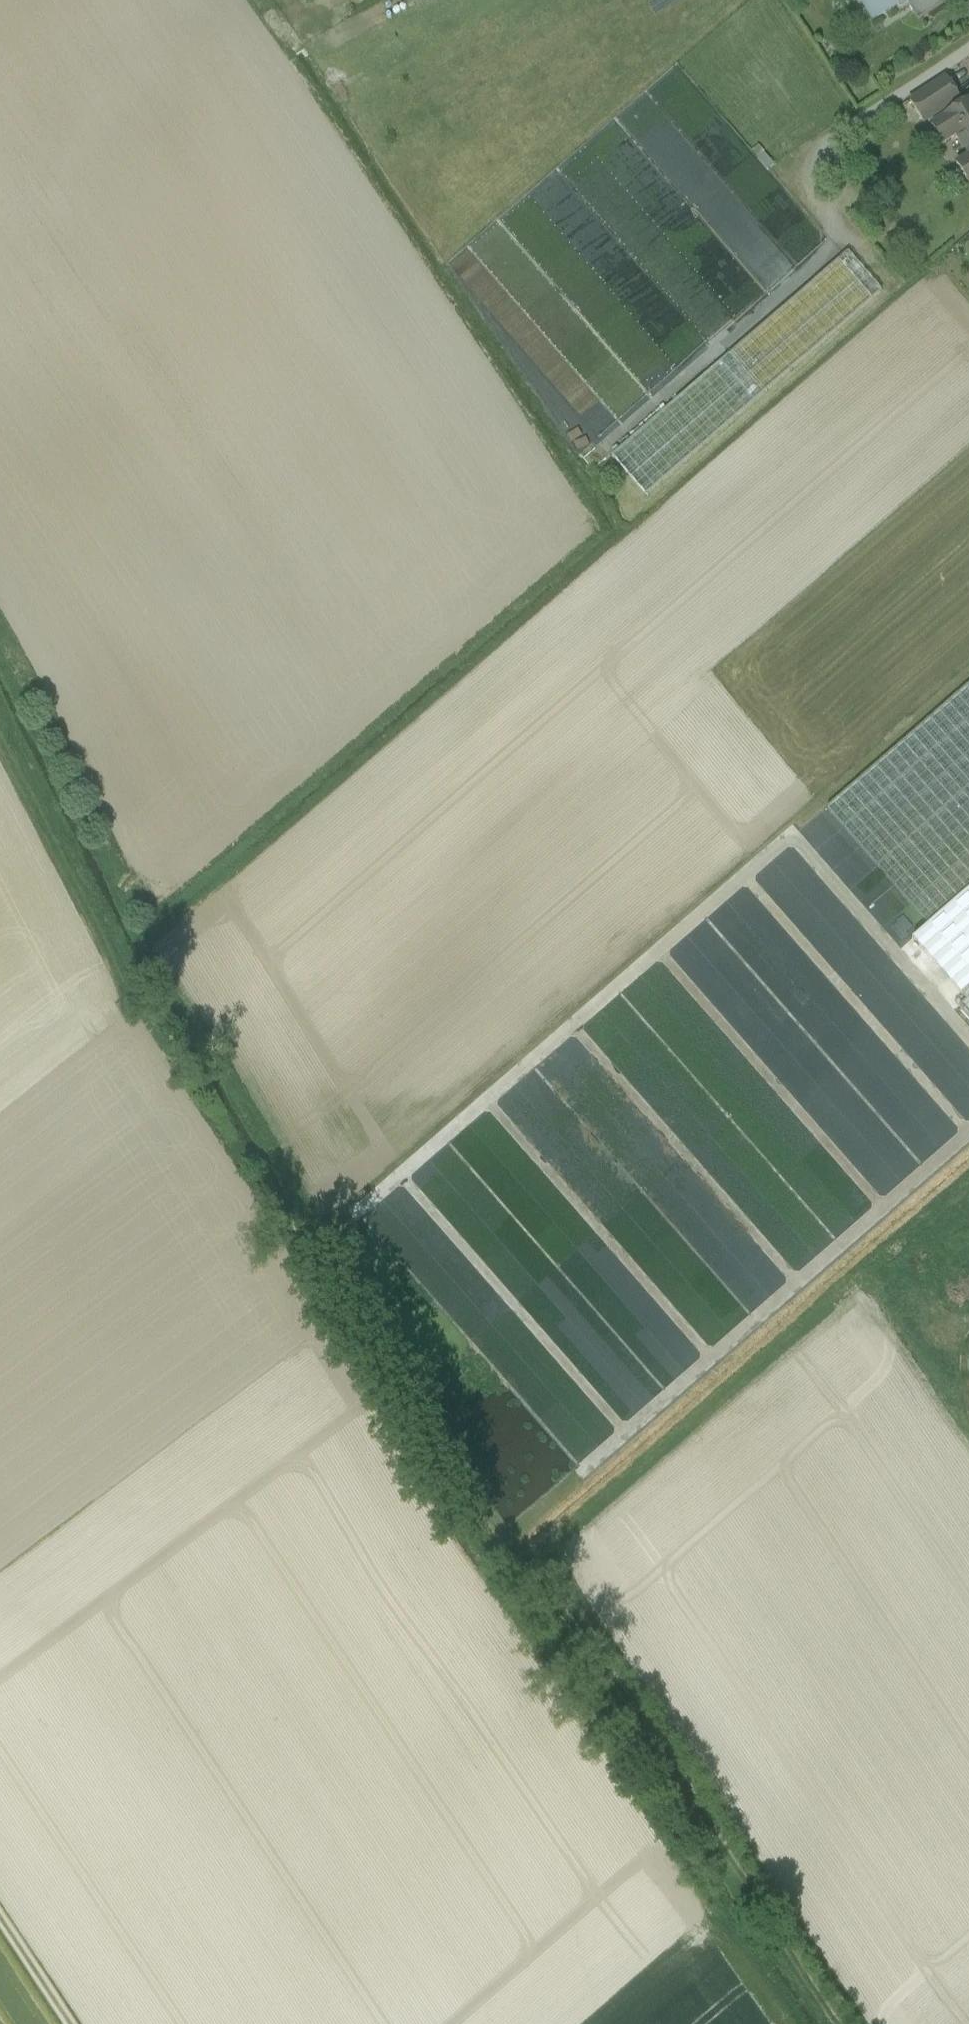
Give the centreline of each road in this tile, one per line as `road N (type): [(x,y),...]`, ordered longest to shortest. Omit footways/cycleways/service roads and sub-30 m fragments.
road 1 (track): [(723,350),(852,240),(831,200),(831,168),(850,137),(968,53)]

